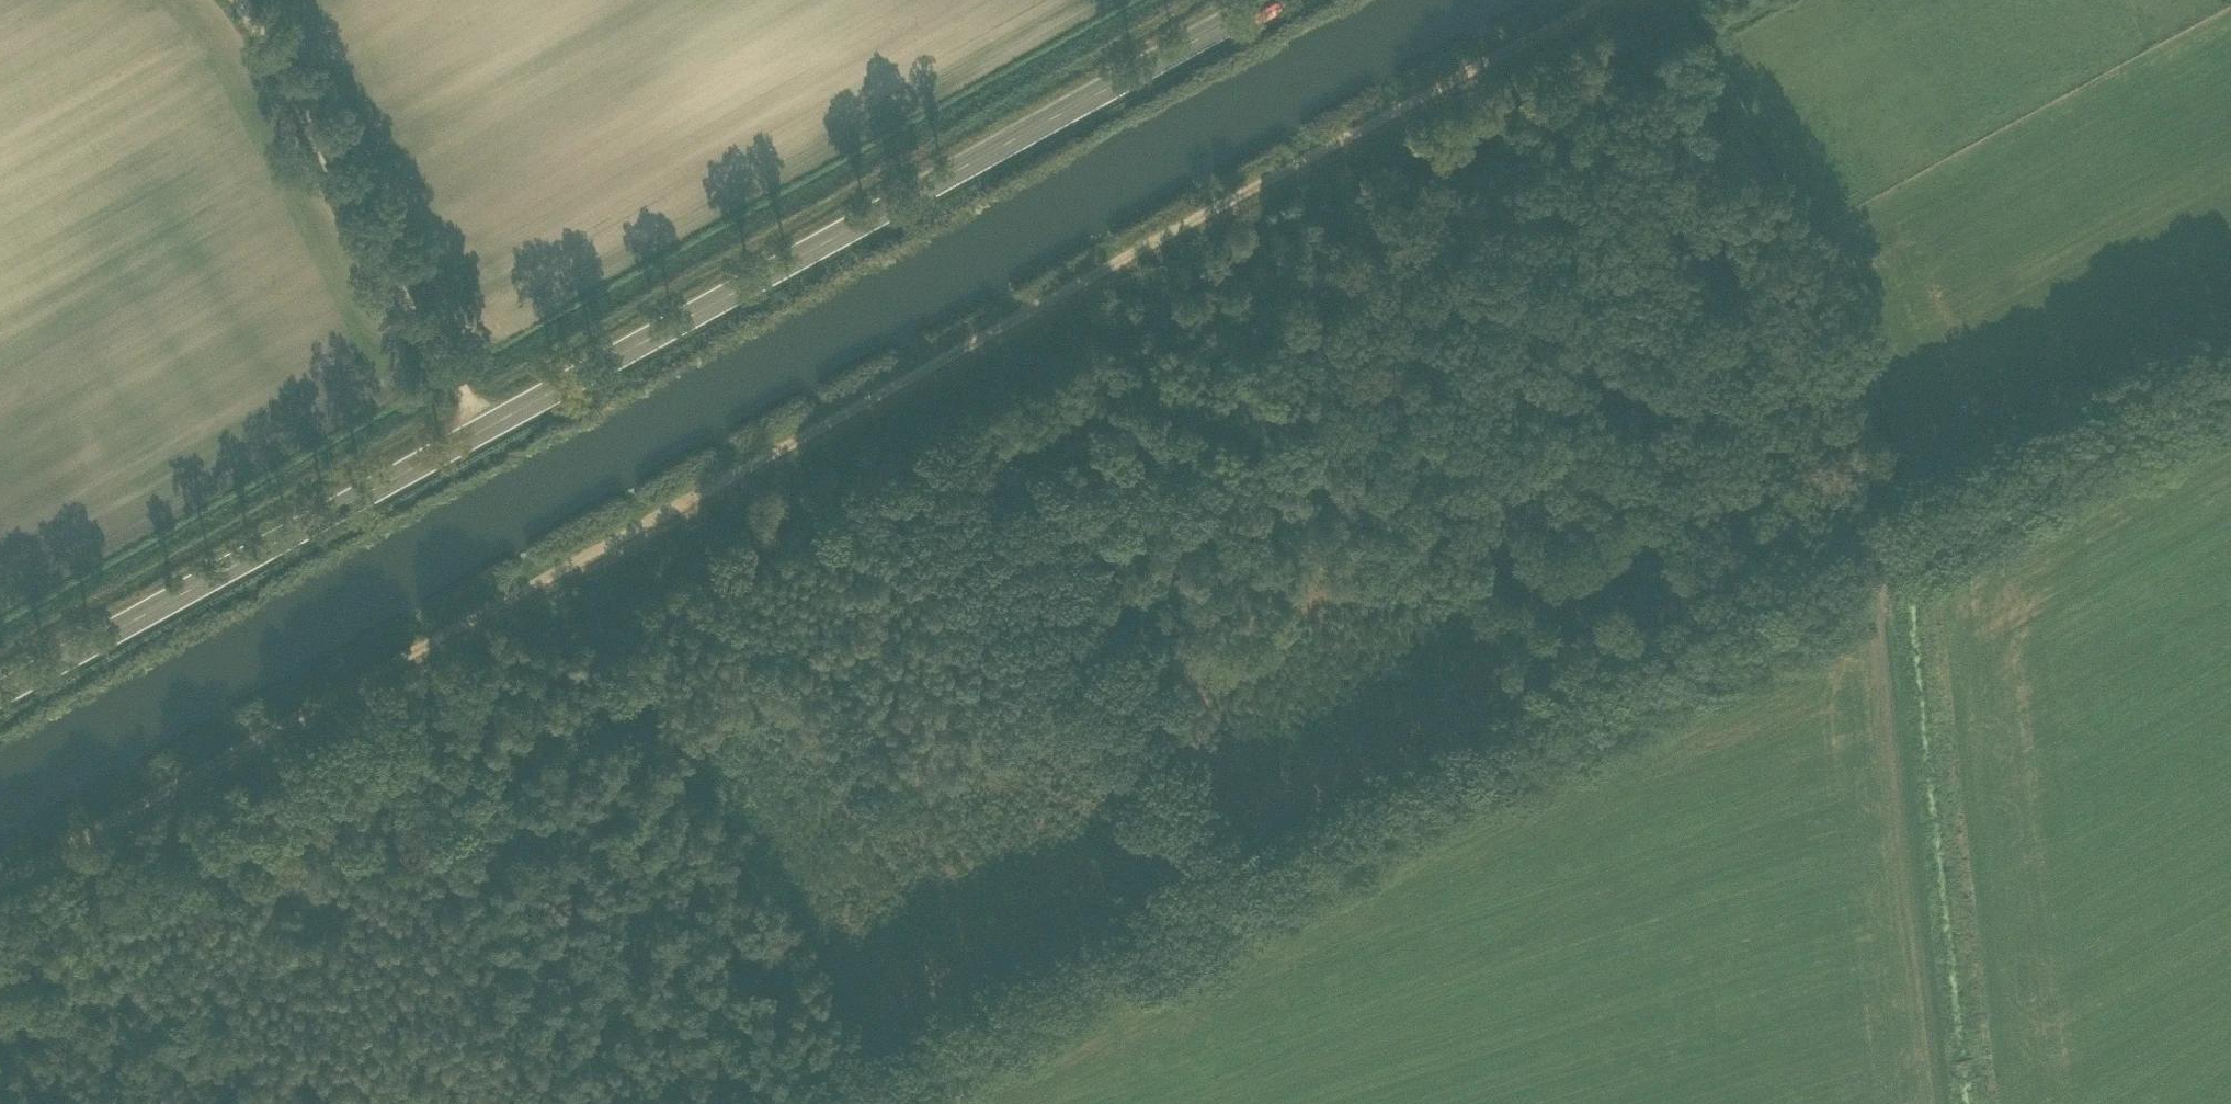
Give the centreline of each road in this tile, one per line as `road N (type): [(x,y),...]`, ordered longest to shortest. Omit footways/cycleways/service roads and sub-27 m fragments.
road 1 (track): [(1604,0),(0,879)]
road 2 (unclassified): [(817,1103),(2230,350)]
road 3 (primary): [(0,696),(1273,0)]
road 4 (track): [(1944,1103),(1886,596),(1869,539)]
road 5 (track): [(260,0),(487,430)]

